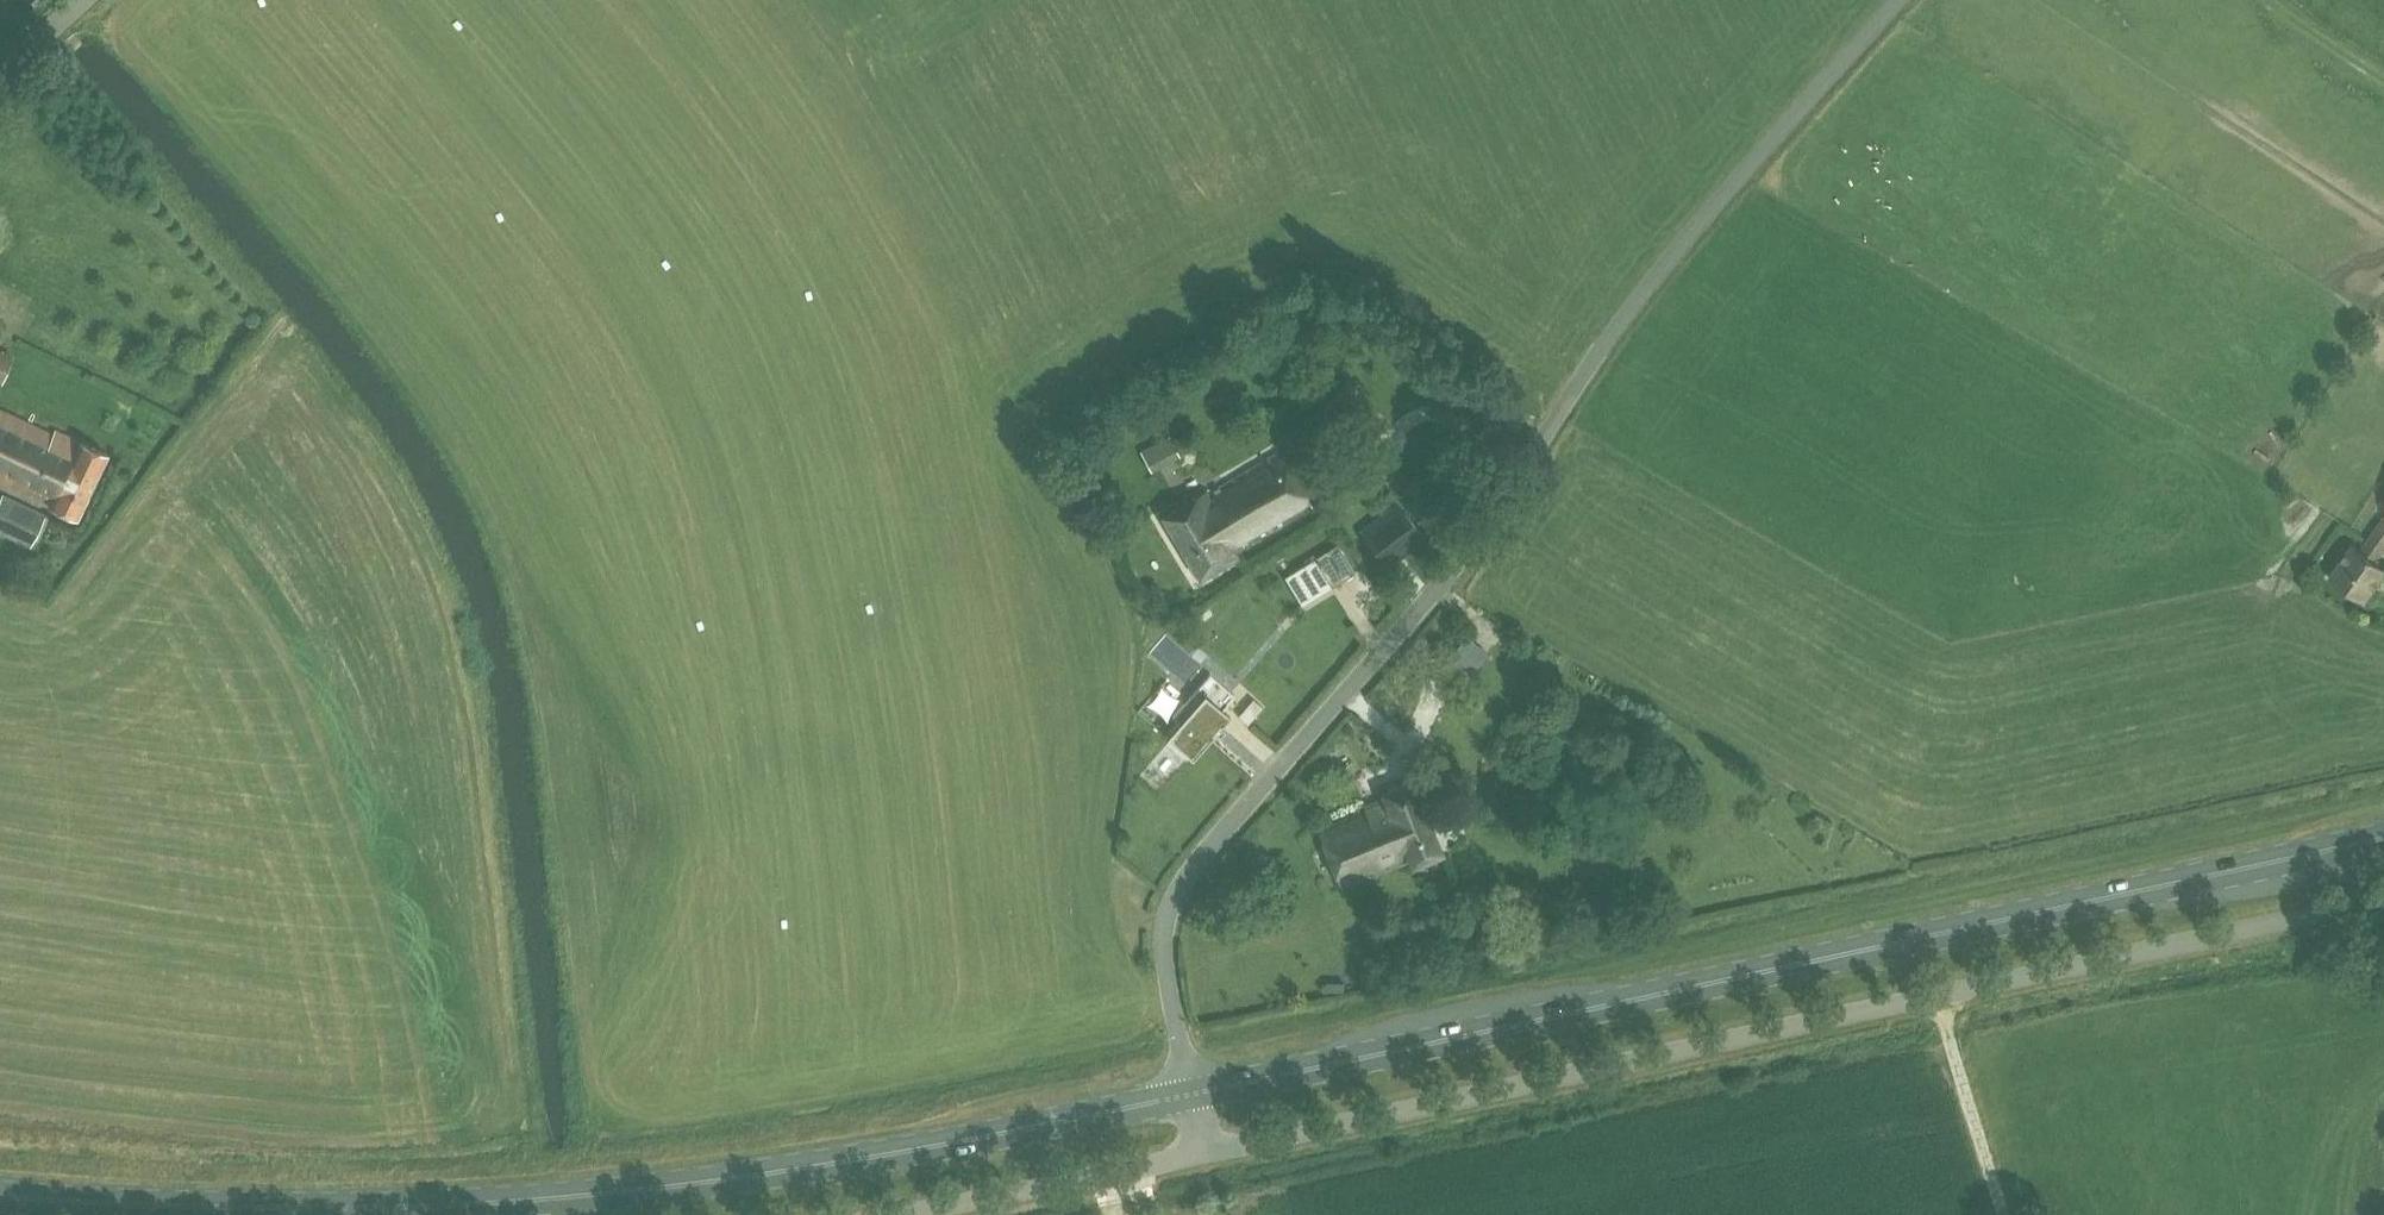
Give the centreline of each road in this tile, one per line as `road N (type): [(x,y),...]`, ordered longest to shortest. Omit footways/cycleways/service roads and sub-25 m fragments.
road 1 (unclassified): [(1191,1099),(1166,967),(1178,891),(1470,551),(1565,396),(1650,286),(1901,0)]
road 2 (primary): [(2383,829),(1191,1099)]
road 3 (unclassified): [(1206,1158),(2383,903)]
road 4 (primary): [(1191,1099),(852,1162),(596,1195),(314,1212)]
road 5 (primary): [(314,1212),(0,1198)]
road 6 (unclassified): [(909,1214),(1206,1158)]
road 7 (track): [(1943,999),(1999,1214)]

